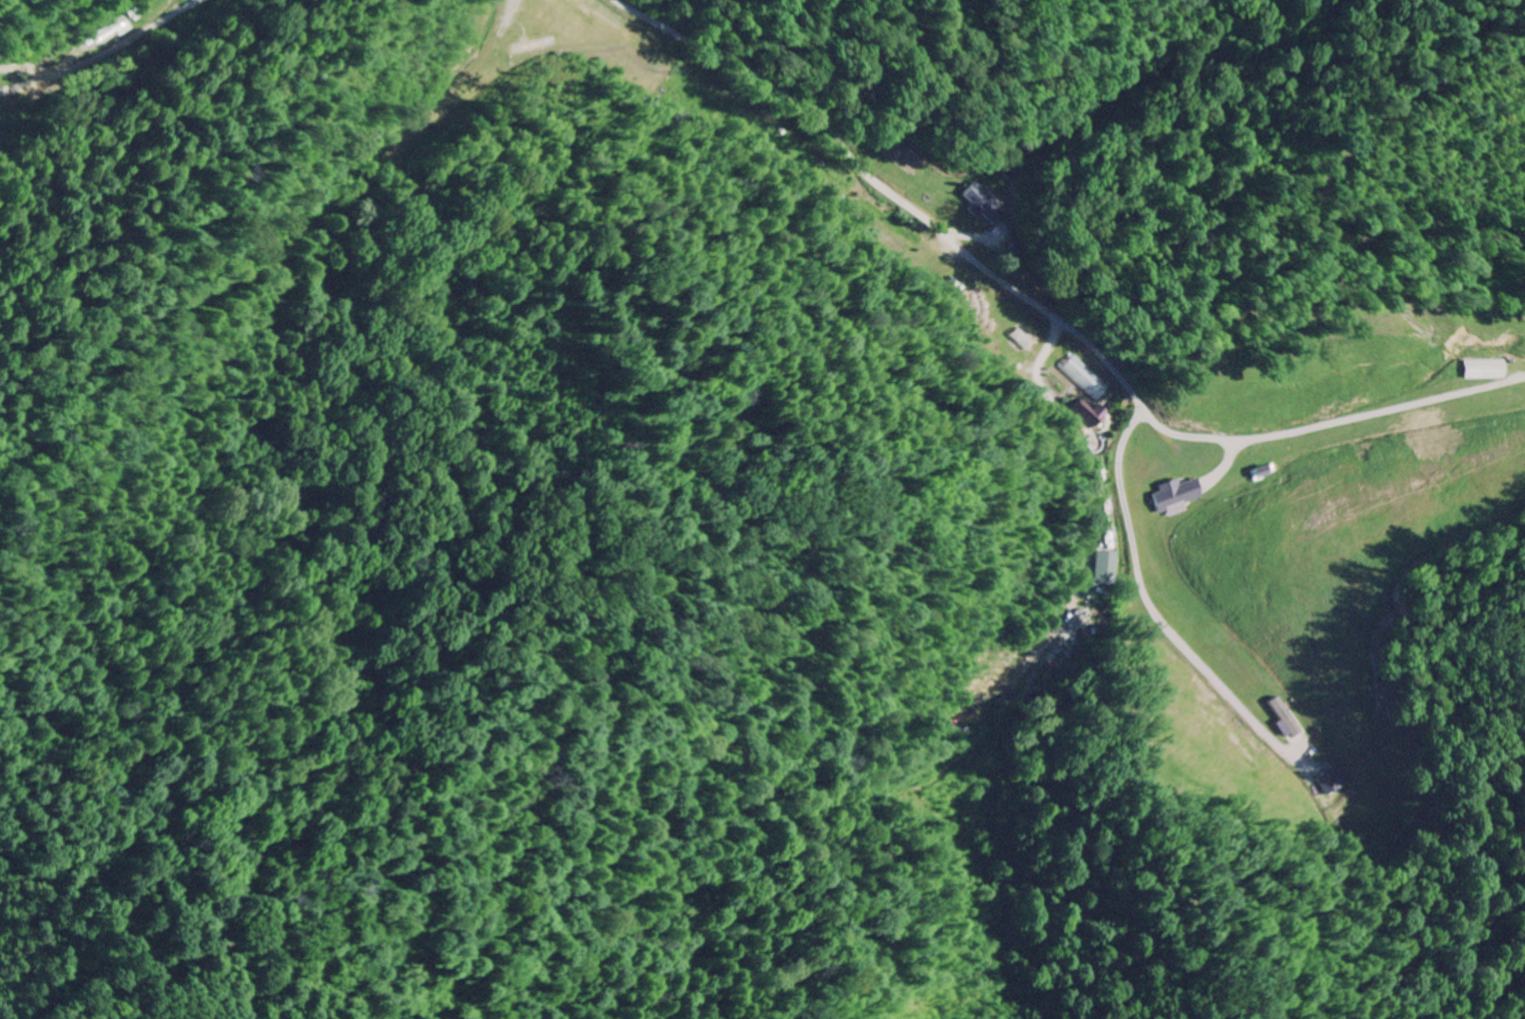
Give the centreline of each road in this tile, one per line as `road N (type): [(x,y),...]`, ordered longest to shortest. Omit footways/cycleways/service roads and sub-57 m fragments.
road 1 (residential): [(933,218),(791,76),(640,0)]
road 2 (residential): [(207,0),(132,46),(12,90)]

